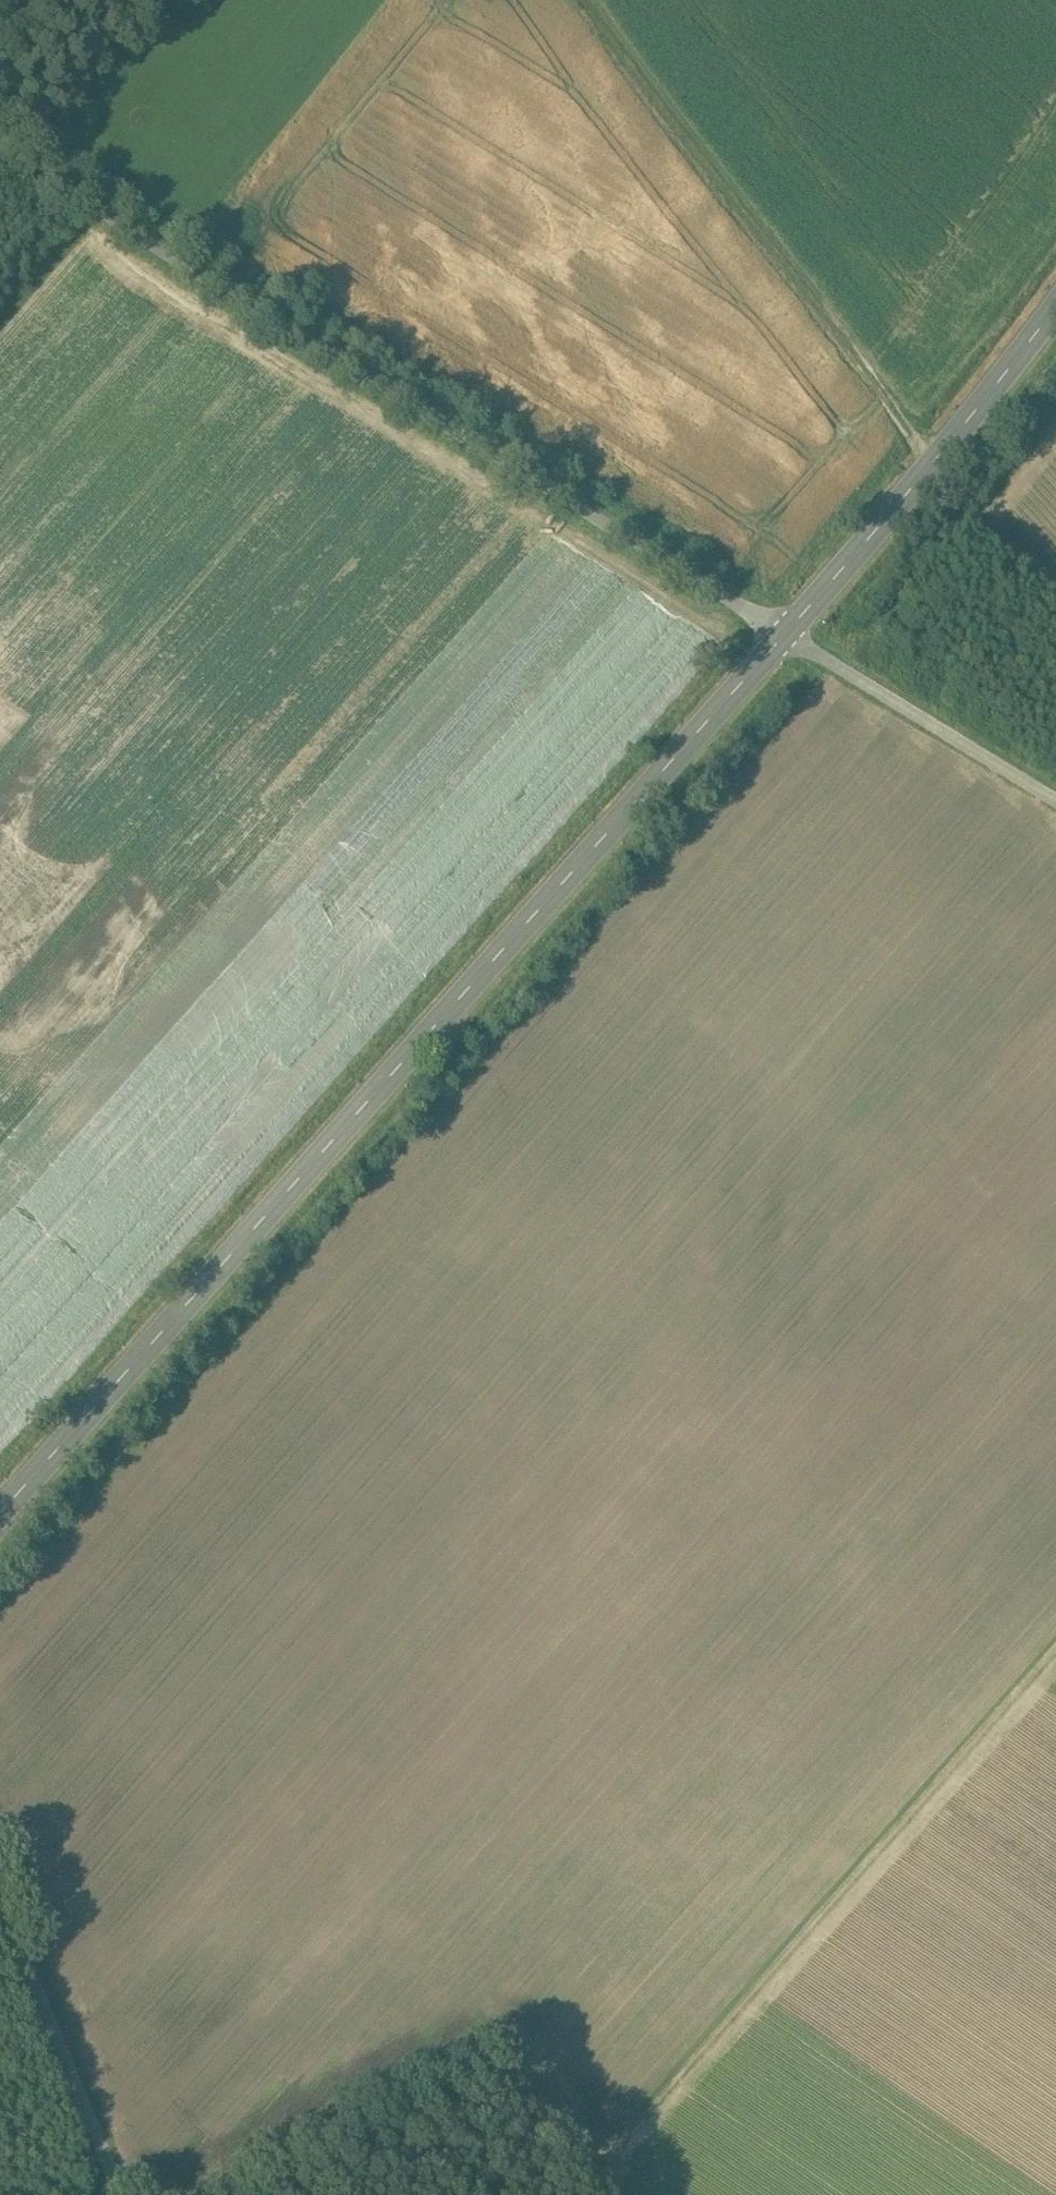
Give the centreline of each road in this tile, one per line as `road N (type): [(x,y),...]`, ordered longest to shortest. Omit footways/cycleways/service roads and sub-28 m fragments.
road 1 (tertiary): [(784,634),(0,1509)]
road 2 (unclassified): [(0,130),(784,634)]
road 3 (tertiary): [(1055,314),(784,634)]
road 4 (unclassified): [(784,634),(1055,805)]
road 5 (unclassified): [(120,2194),(0,1898)]

